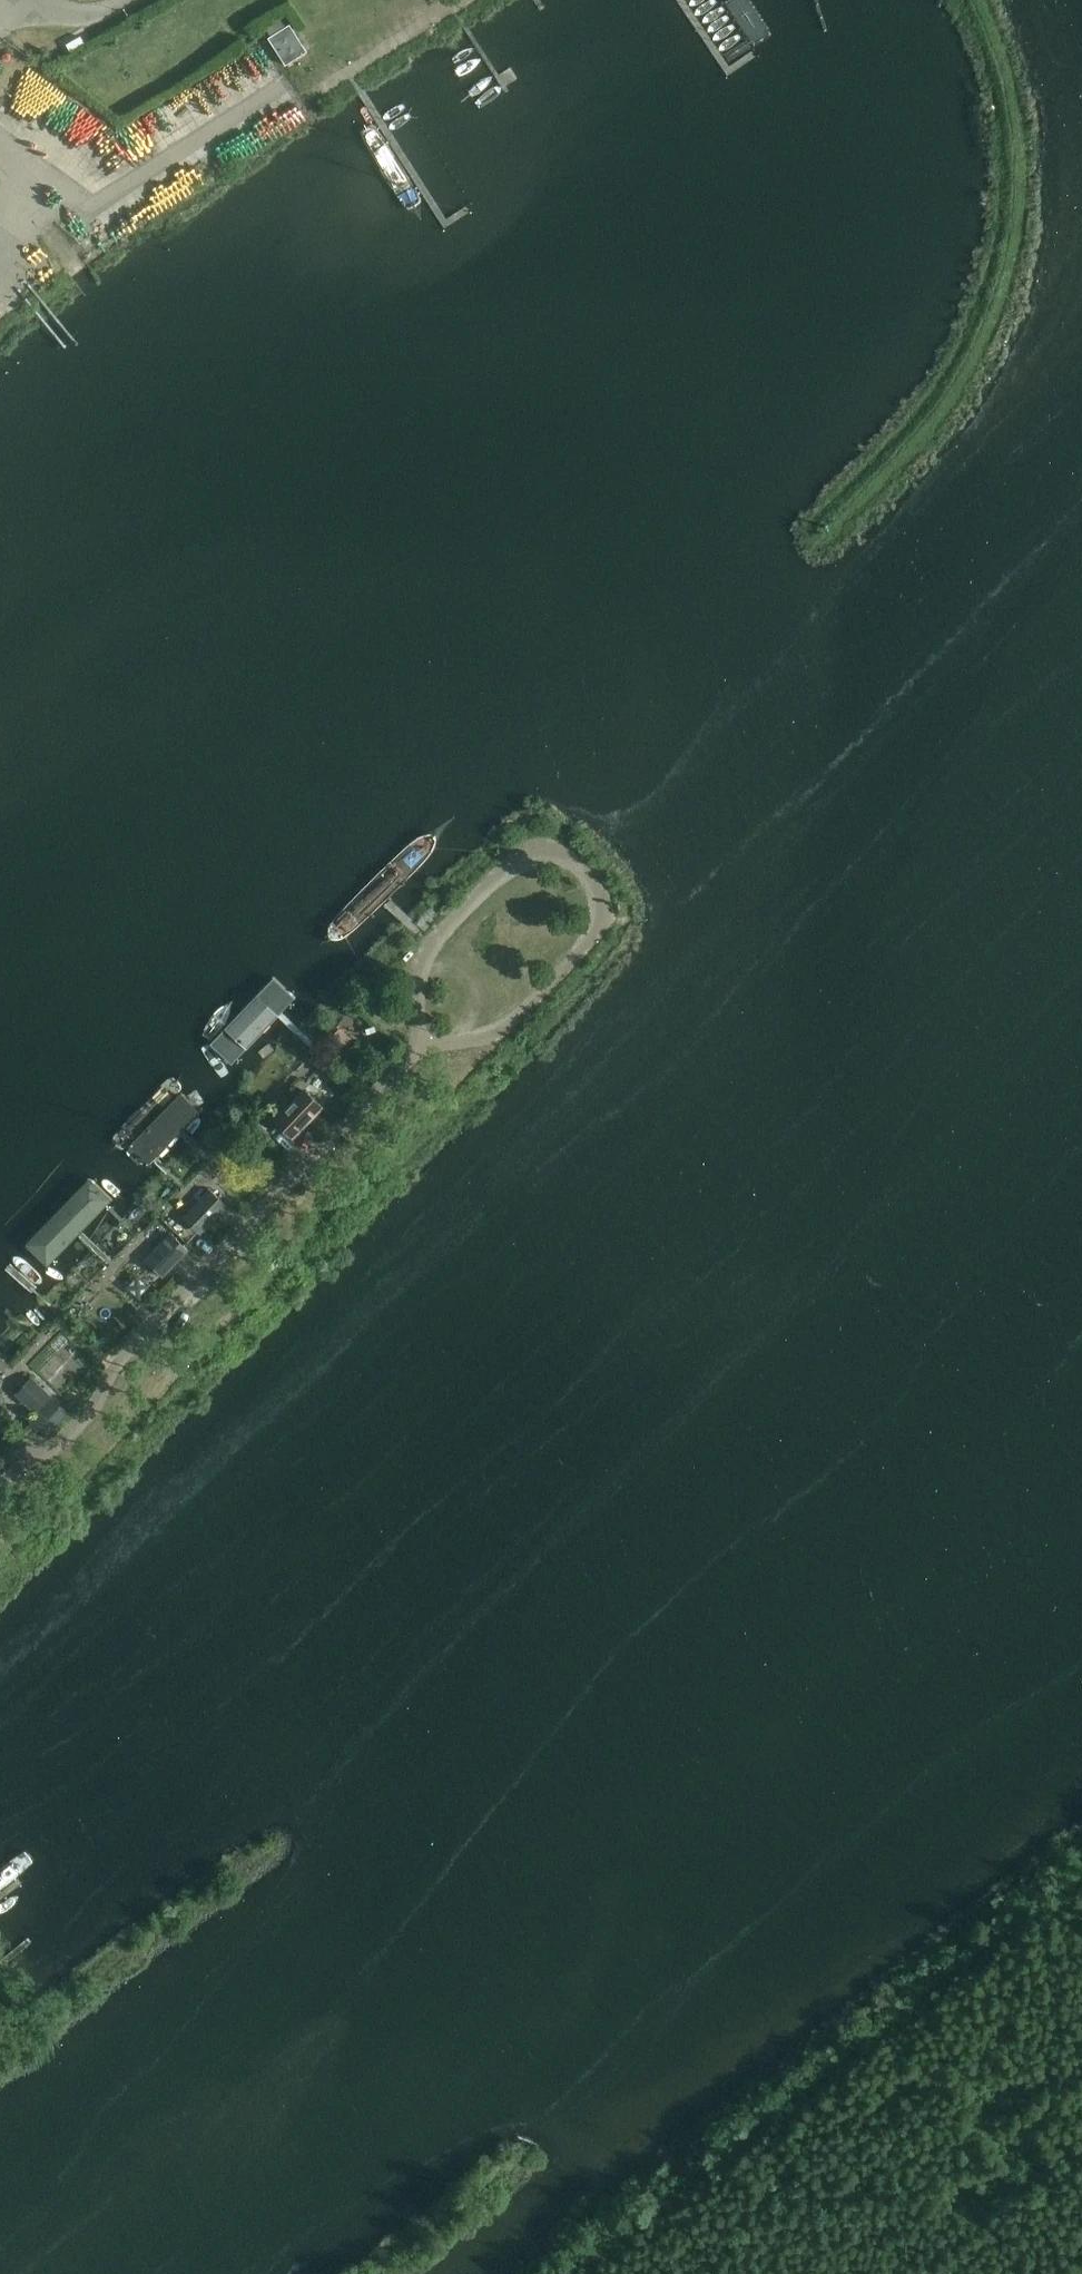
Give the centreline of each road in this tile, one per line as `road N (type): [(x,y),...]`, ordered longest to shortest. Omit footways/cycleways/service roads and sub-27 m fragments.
road 1 (unclassified): [(417,1045),(121,1355),(82,1419),(0,1482)]
road 2 (unclassified): [(417,1045),(424,951),(520,860),(560,854),(577,864),(601,905),(583,947),(504,1026),(433,1046)]

